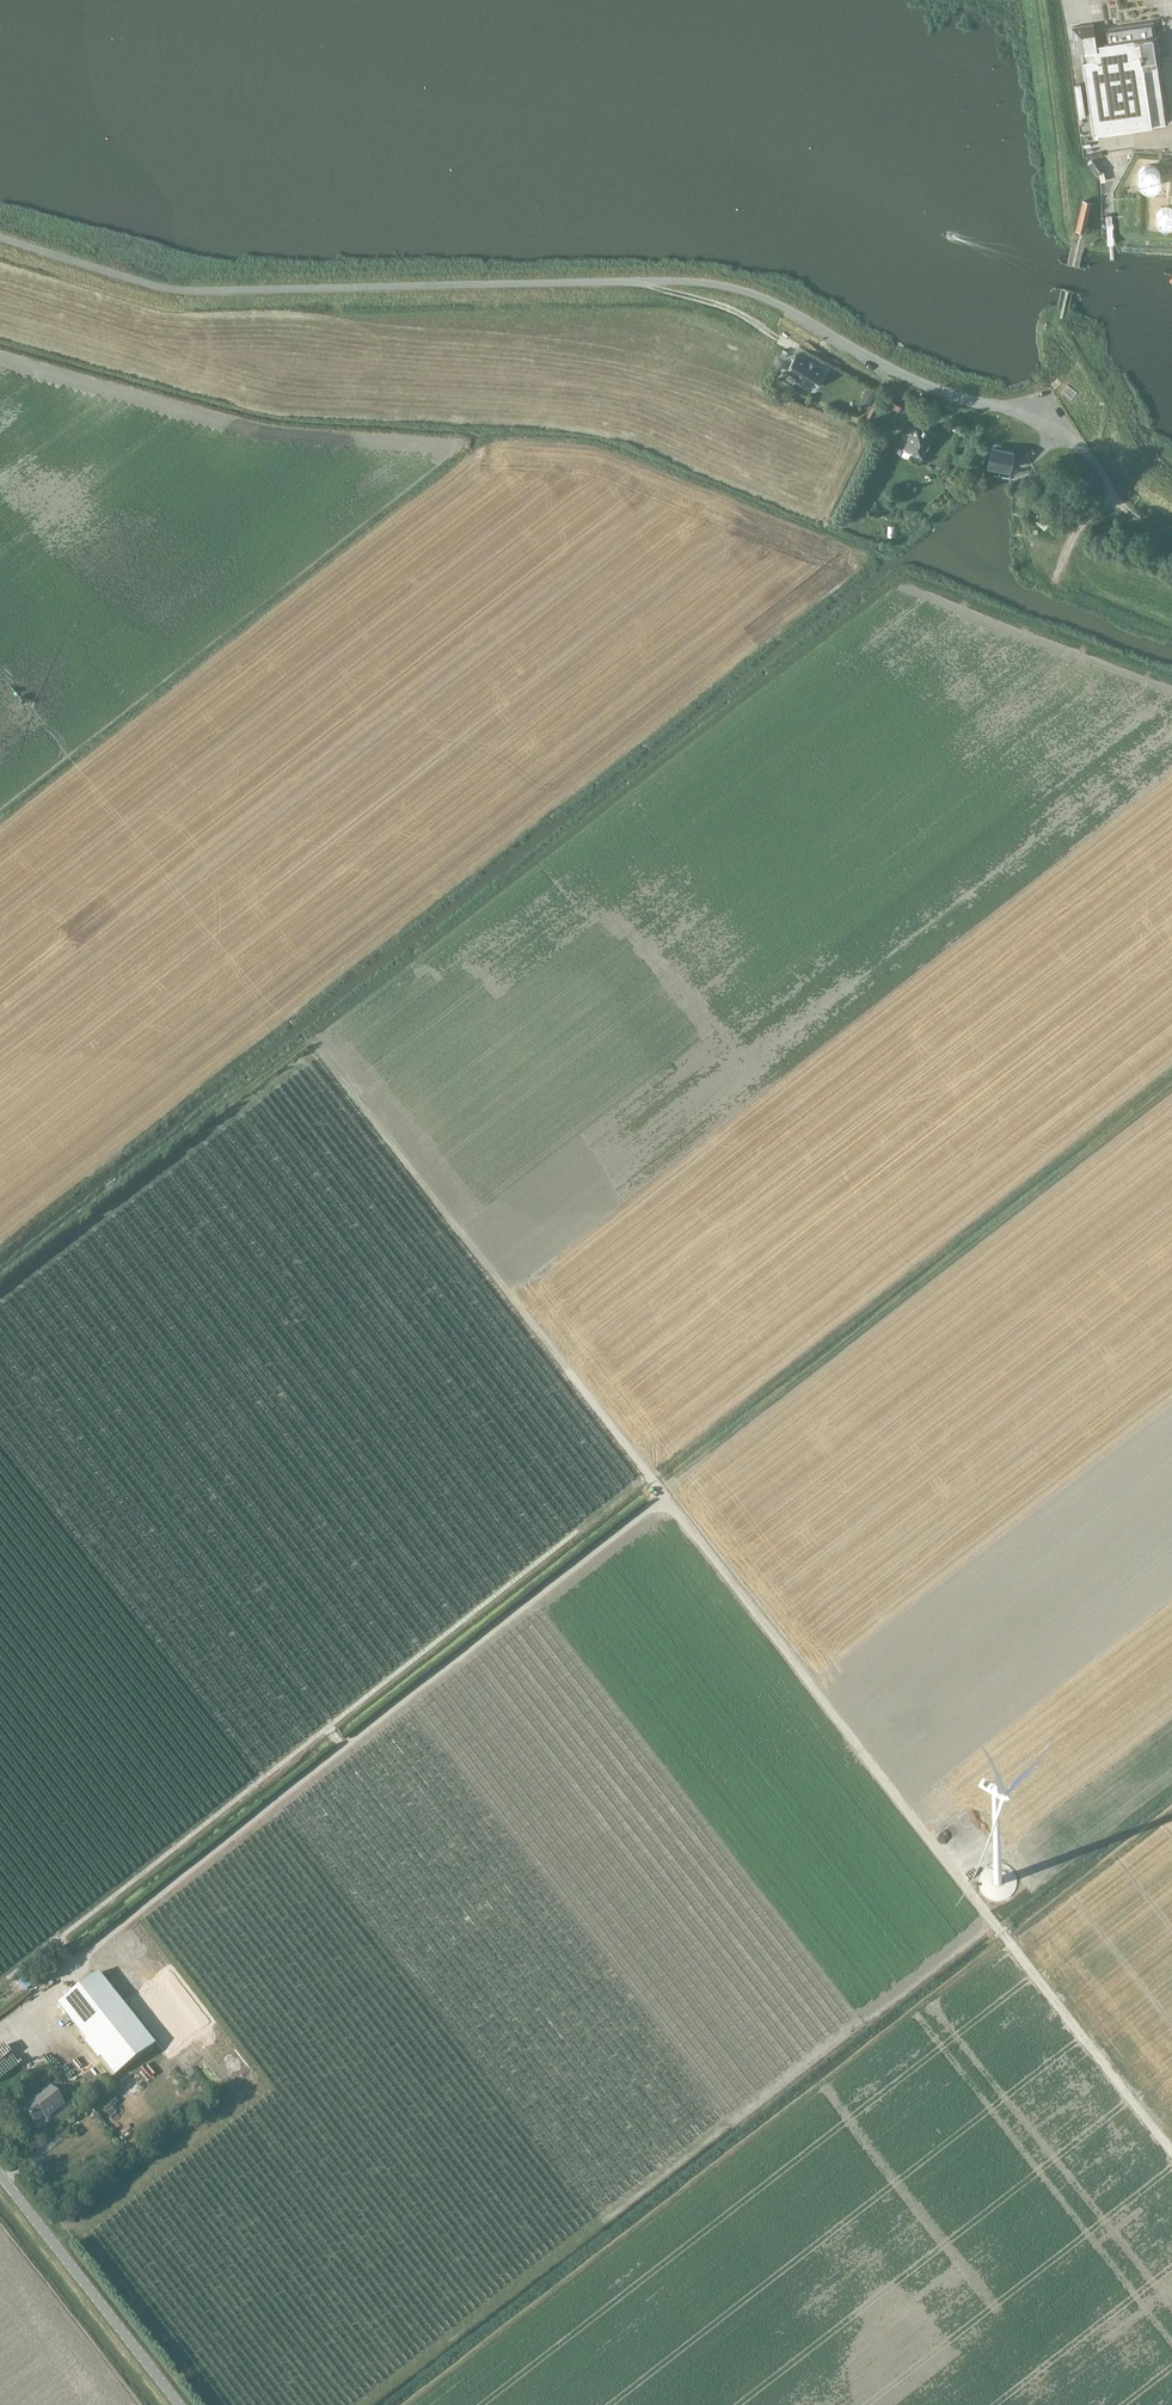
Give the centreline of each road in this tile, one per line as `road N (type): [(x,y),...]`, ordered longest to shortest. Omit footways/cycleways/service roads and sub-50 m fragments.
road 1 (unclassified): [(0,238),(139,282),(199,291),(723,285),(771,301),(902,374),(1036,421)]
road 2 (unclassified): [(177,2404),(0,2173)]
road 3 (track): [(1171,540),(1123,506),(1085,453)]

